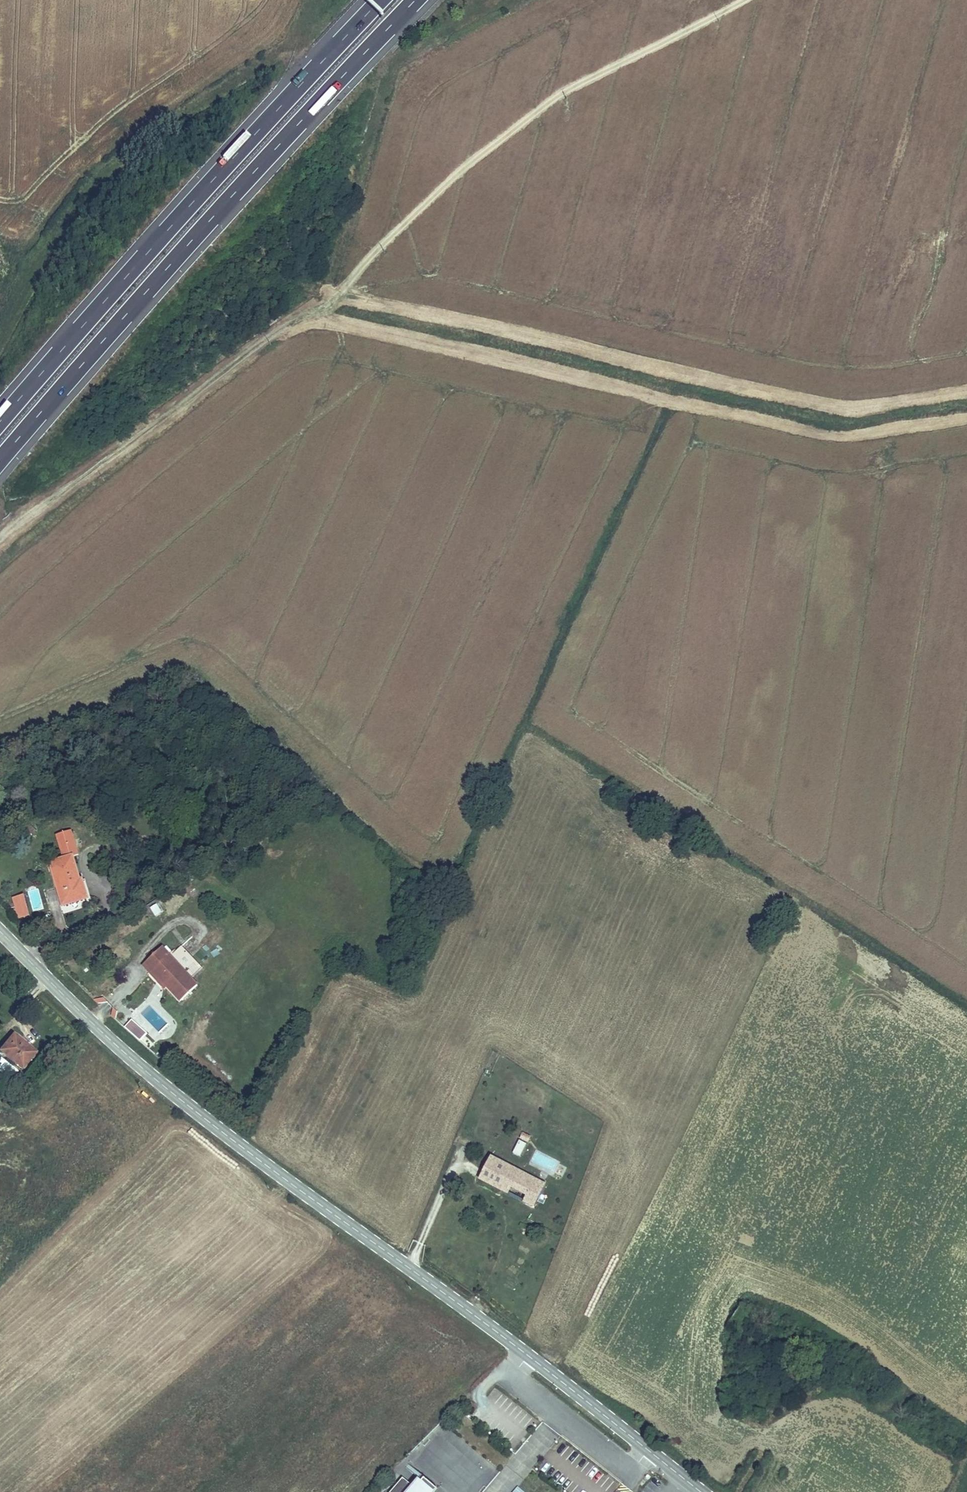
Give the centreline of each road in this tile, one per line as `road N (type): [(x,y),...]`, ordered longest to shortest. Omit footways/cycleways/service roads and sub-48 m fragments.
road 1 (tertiary): [(701,1491),(163,1086),(0,931)]
road 2 (motorway): [(0,461),(415,0)]
road 3 (motorway): [(381,0),(0,422)]
road 4 (track): [(0,537),(274,325),(329,297)]

